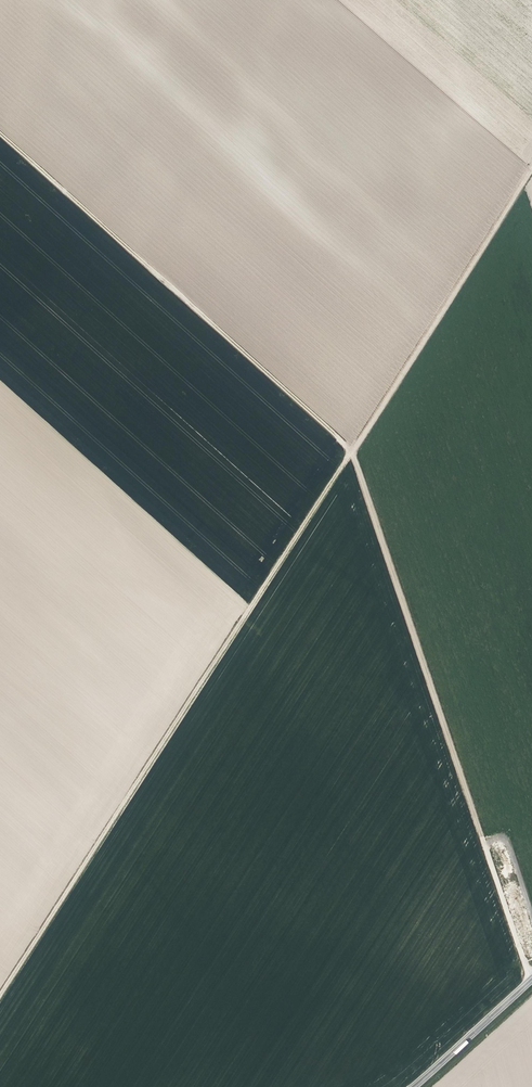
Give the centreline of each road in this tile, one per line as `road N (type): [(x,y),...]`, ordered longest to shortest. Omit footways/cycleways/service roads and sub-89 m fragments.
road 1 (track): [(0,994),(531,162)]
road 2 (track): [(0,134),(350,448),(483,843)]
road 3 (tertiary): [(531,980),(413,1086)]

